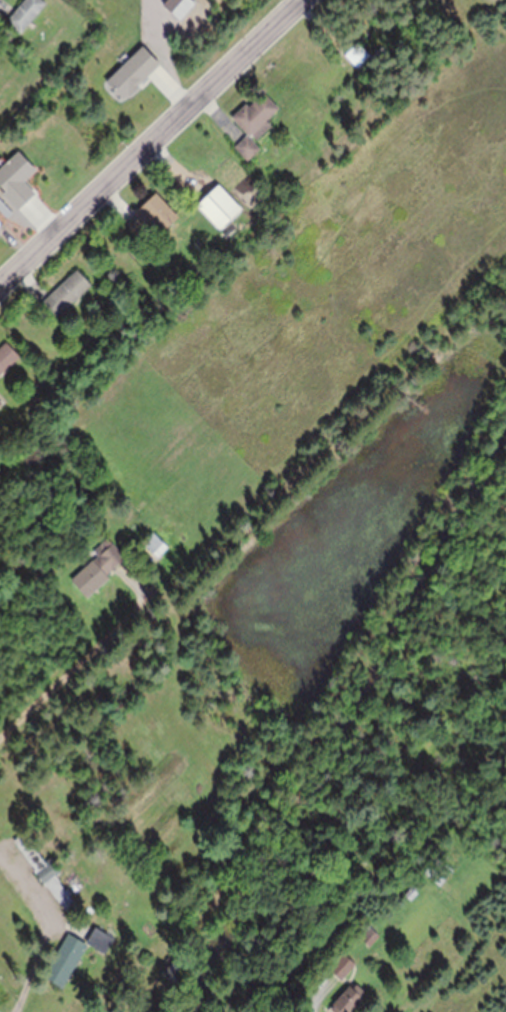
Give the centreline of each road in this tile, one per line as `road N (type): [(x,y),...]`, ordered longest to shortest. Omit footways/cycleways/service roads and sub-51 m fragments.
road 1 (residential): [(0,288),(297,0)]

